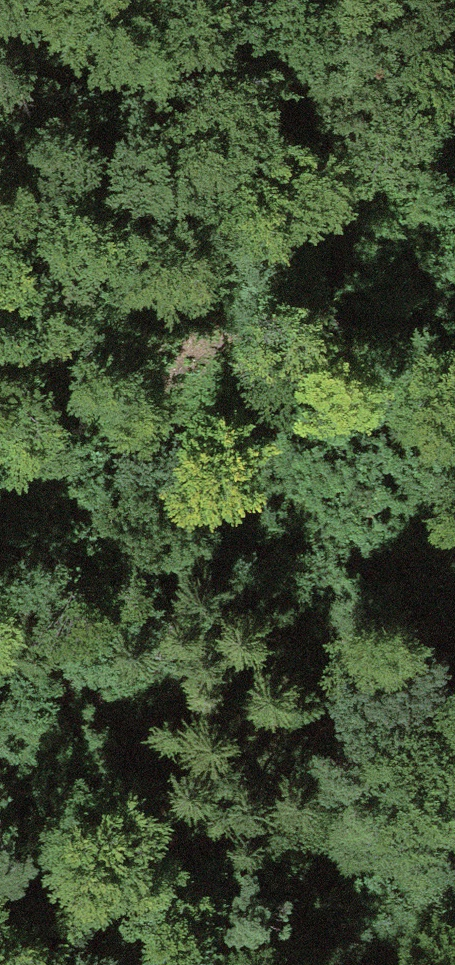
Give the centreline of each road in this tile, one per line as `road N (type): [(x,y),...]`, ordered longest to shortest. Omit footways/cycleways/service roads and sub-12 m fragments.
road 1 (motorway): [(454,561),(0,43)]
road 2 (motorway): [(0,493),(440,964)]
road 3 (track): [(0,500),(220,369),(330,259)]

